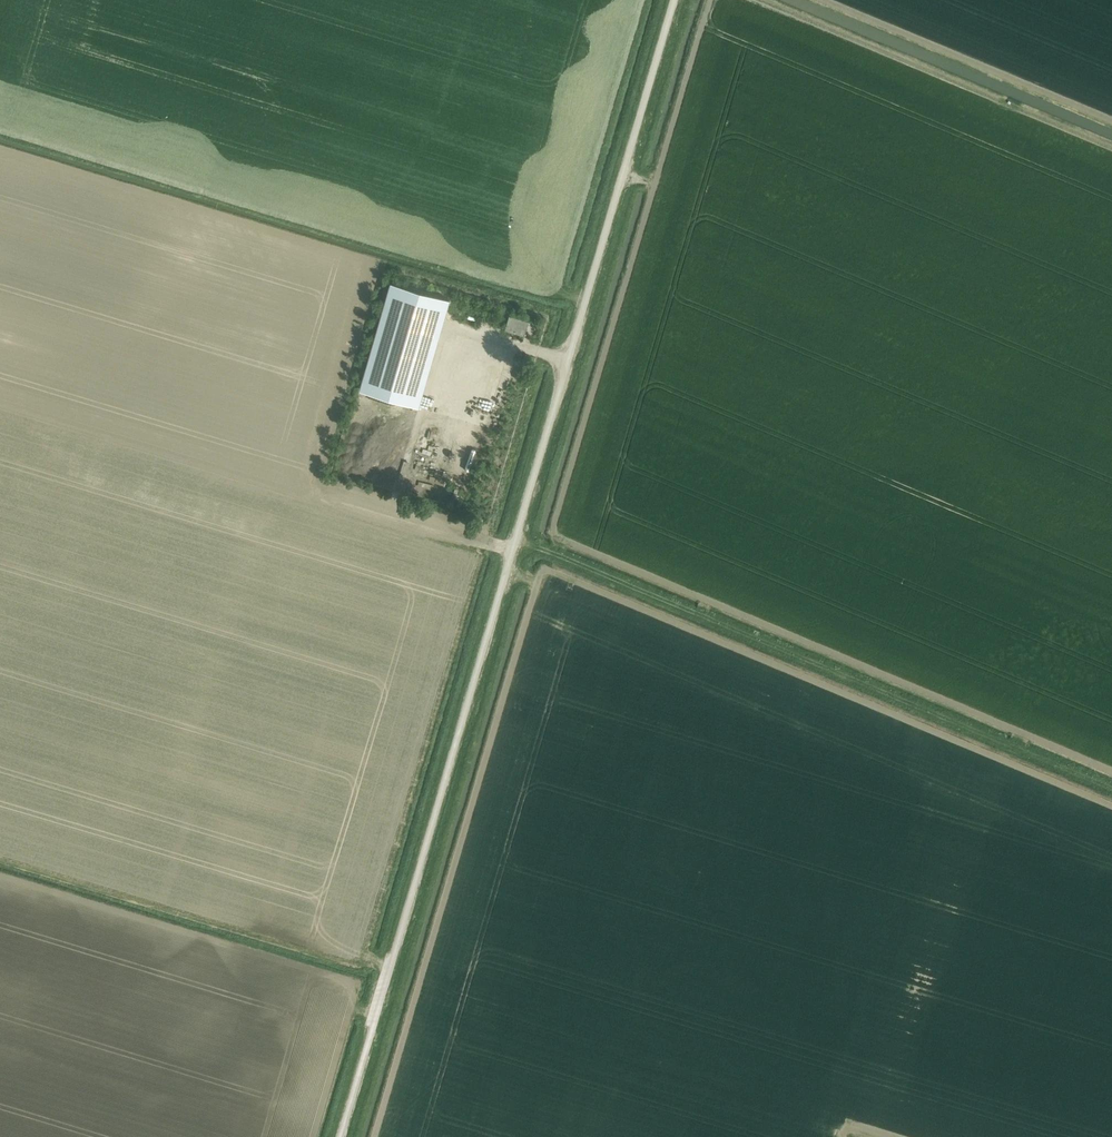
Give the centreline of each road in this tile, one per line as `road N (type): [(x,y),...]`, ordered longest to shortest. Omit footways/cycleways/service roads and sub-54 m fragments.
road 1 (residential): [(1111,789),(514,539)]
road 2 (unclassified): [(340,1136),(514,539)]
road 3 (unclassified): [(514,539),(674,0)]

